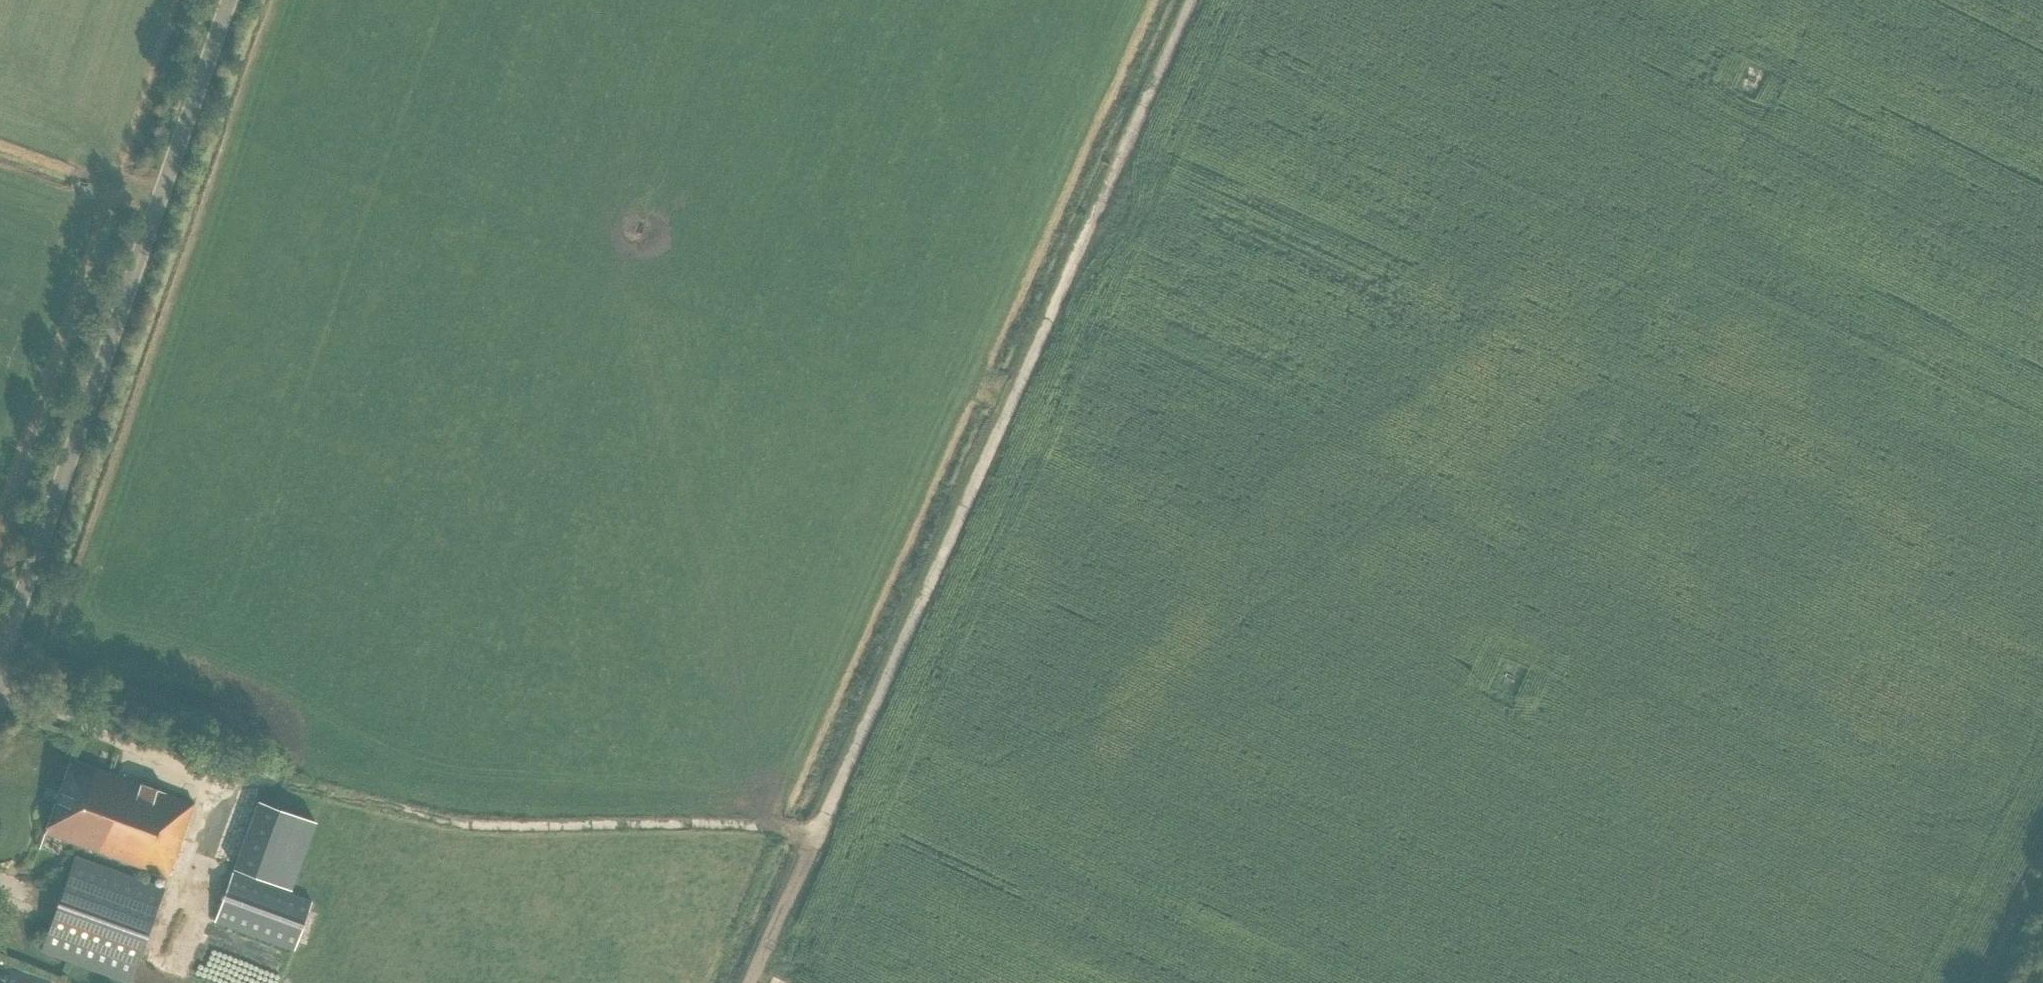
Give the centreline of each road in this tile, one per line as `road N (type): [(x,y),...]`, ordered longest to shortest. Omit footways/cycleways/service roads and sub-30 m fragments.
road 1 (unclassified): [(0,654),(225,0)]

